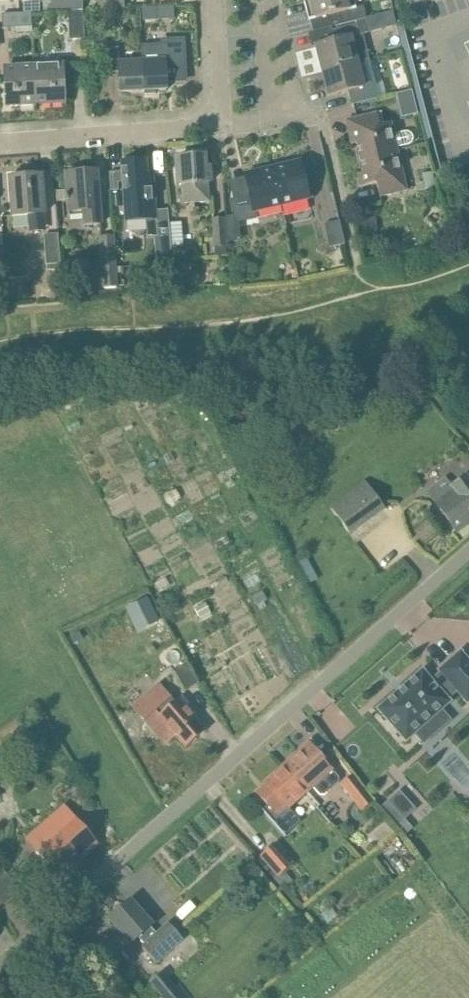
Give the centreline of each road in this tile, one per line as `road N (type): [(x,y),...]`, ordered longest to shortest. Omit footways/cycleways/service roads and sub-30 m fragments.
road 1 (unclassified): [(0,962),(468,551)]
road 2 (residential): [(207,127),(0,142)]
road 3 (residential): [(207,127),(284,113),(293,91),(267,0)]
road 4 (residential): [(207,127),(205,0)]

